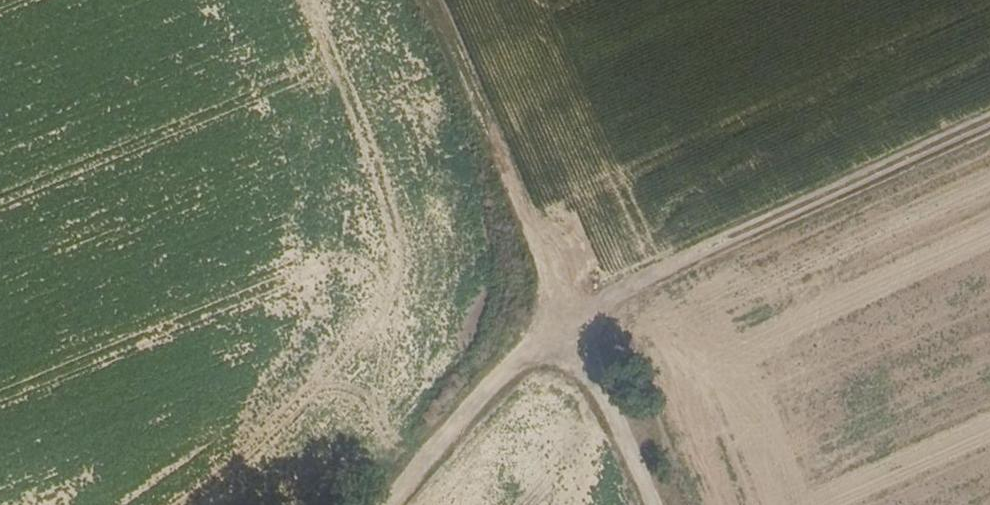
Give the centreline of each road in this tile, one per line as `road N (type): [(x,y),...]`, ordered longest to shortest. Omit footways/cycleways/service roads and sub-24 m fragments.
road 1 (track): [(377,504),(497,379),(570,324),(735,233),(989,121)]
road 2 (track): [(424,0),(652,504)]

